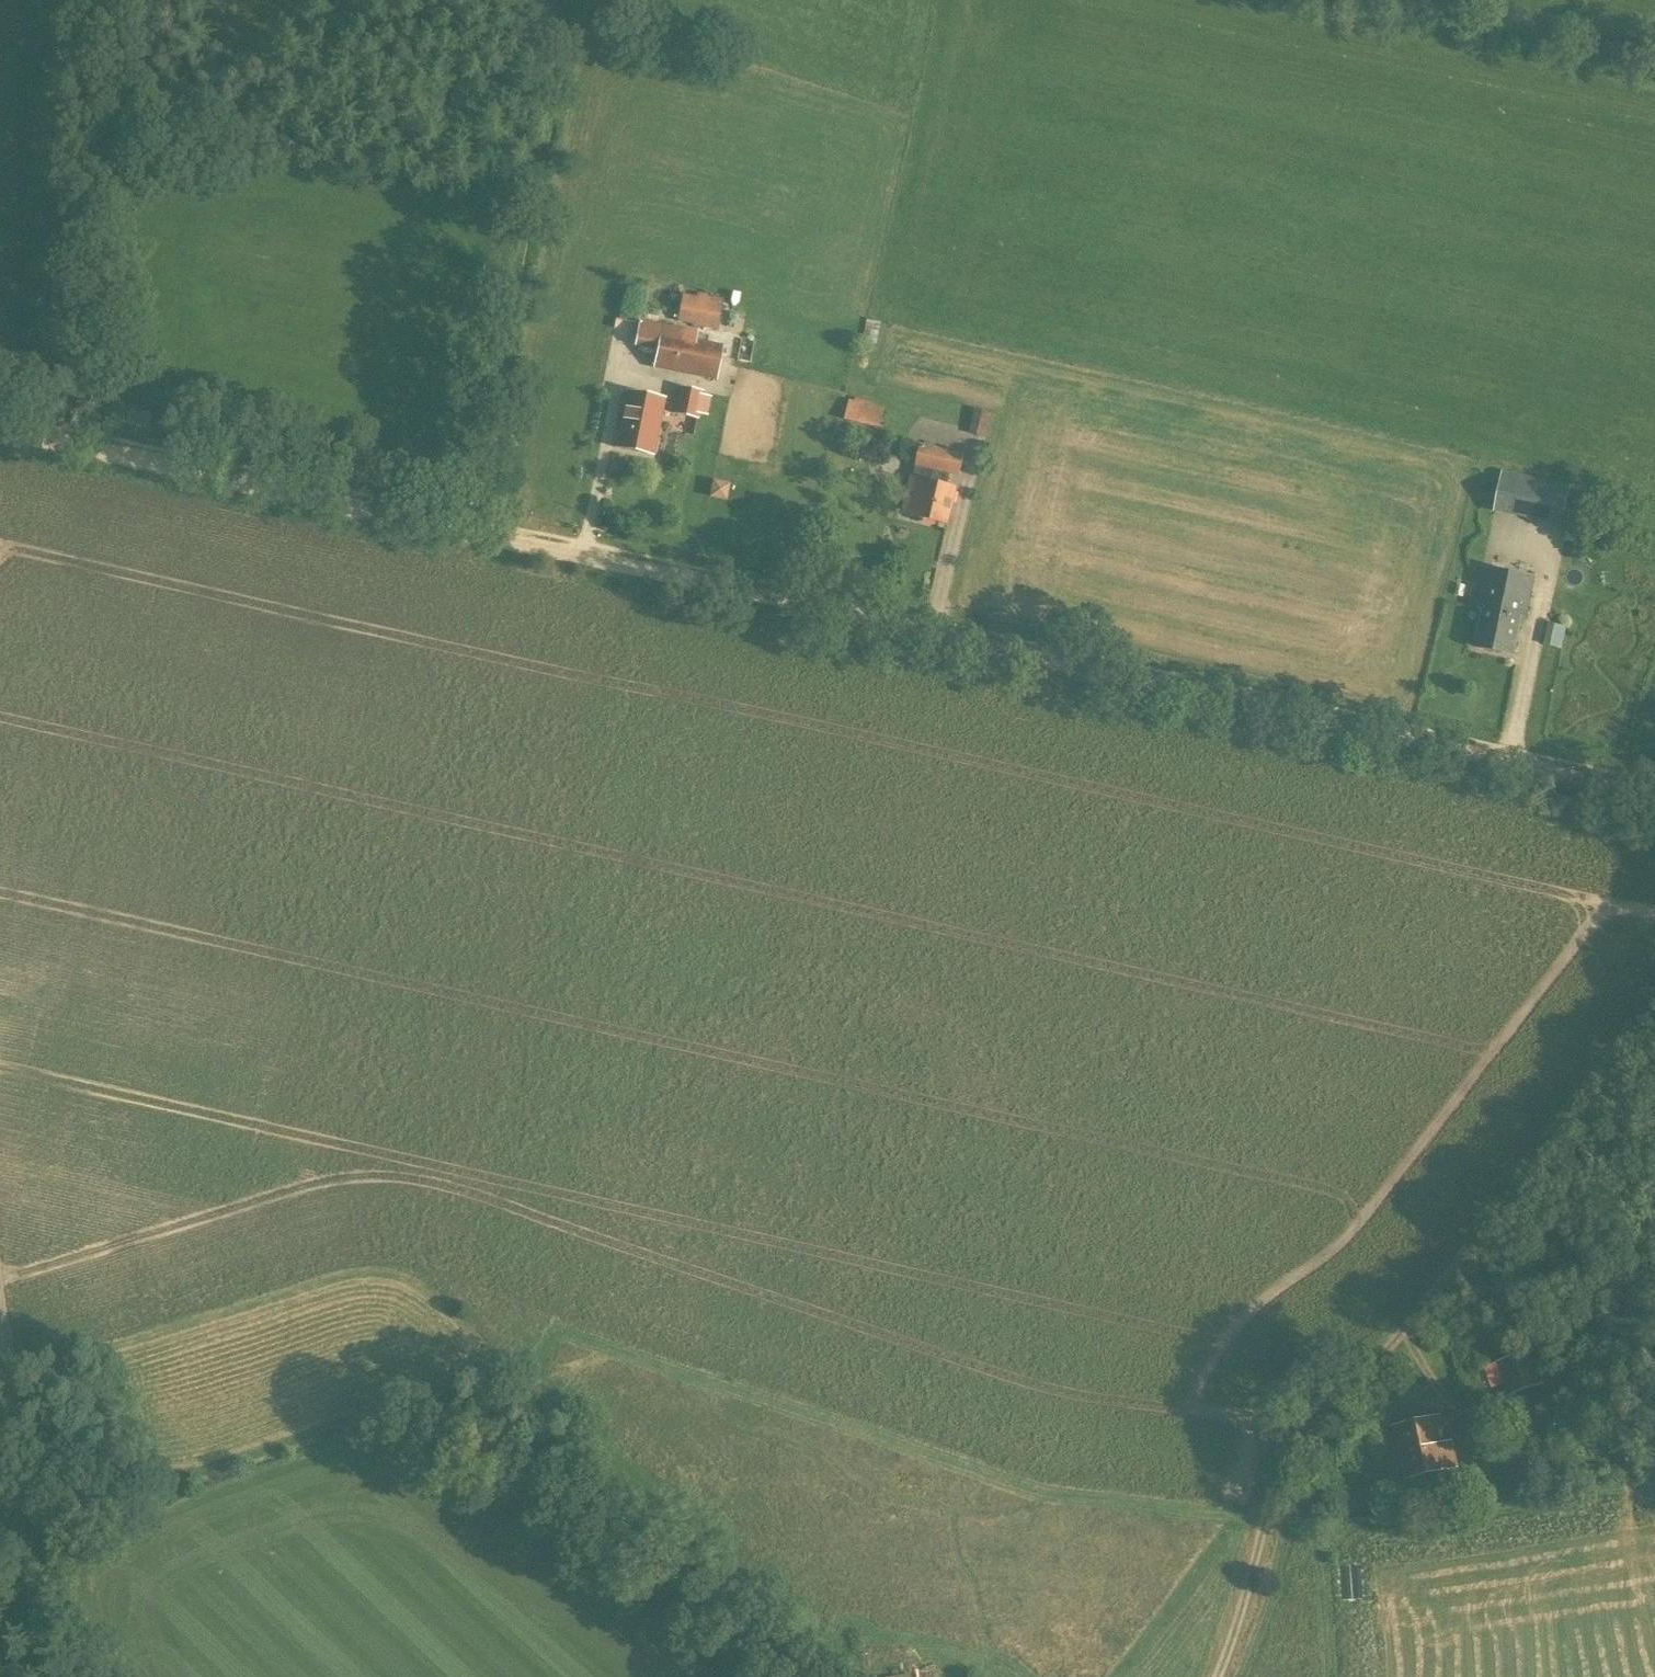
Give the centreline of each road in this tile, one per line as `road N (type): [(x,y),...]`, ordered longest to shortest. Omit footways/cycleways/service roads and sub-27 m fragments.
road 1 (track): [(1654,793),(0,424)]

